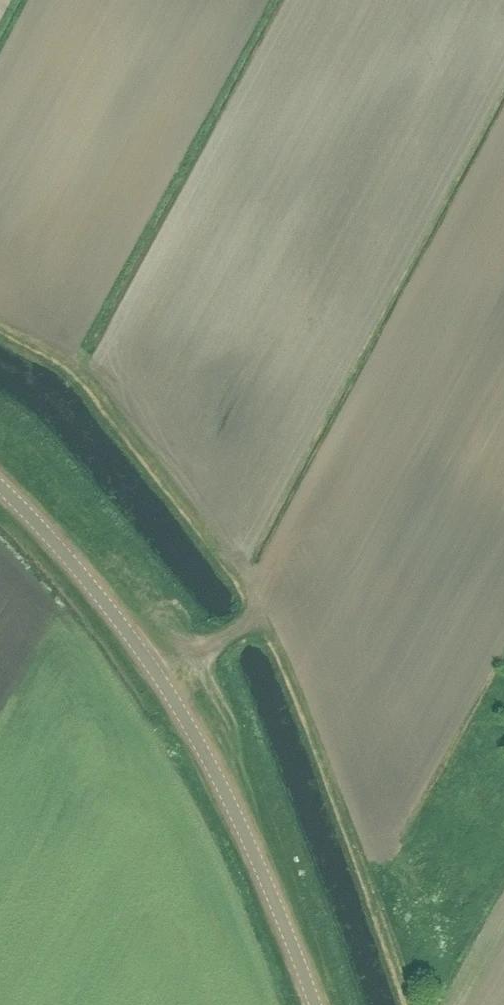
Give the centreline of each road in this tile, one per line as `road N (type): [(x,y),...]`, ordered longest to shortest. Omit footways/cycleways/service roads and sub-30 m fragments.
road 1 (unclassified): [(314,1004),(252,851),(186,720),(102,602),(0,486)]

